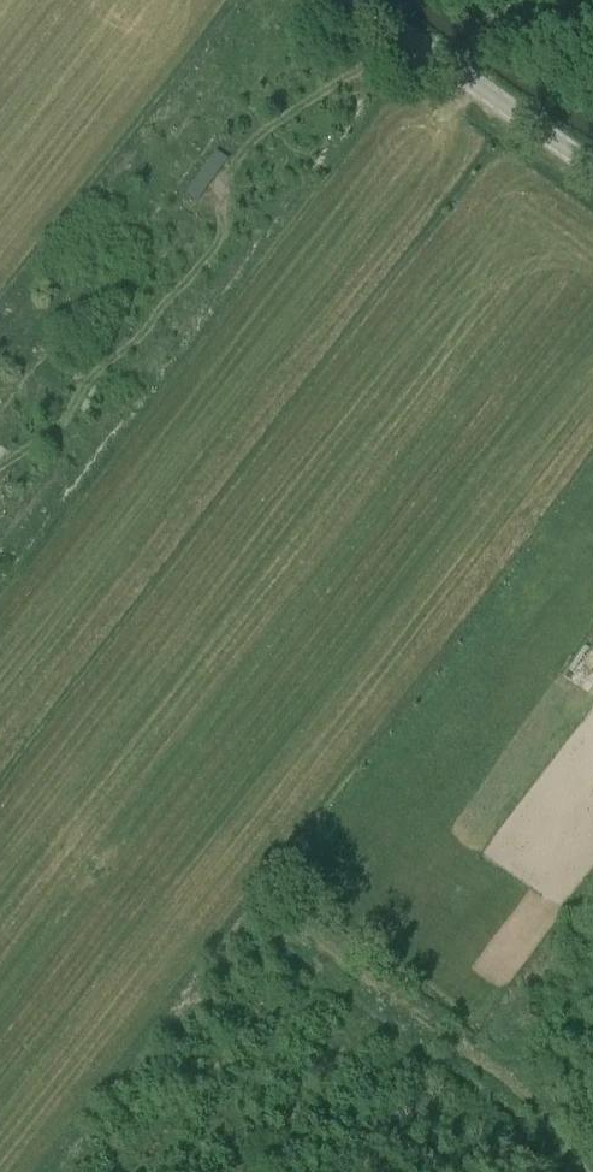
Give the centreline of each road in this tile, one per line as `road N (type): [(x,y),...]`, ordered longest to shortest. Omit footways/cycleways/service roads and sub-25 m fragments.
road 1 (track): [(584,1171),(508,1080),(295,925)]
road 2 (tertiary): [(592,170),(353,0)]

